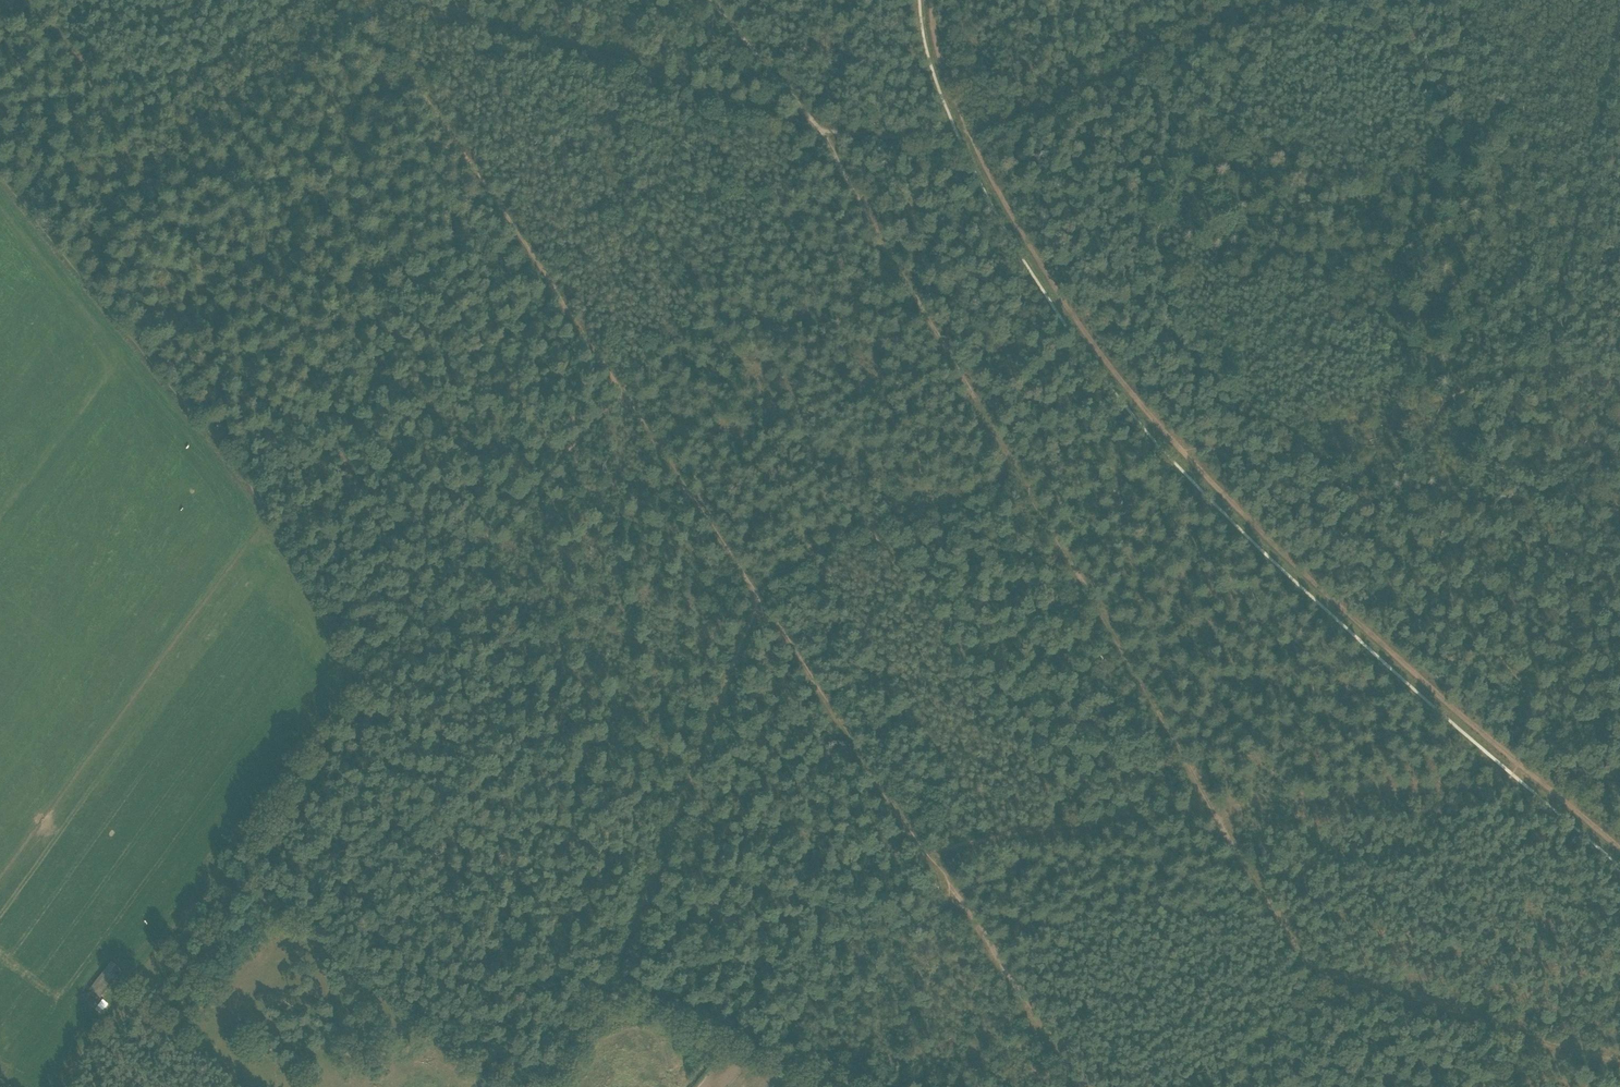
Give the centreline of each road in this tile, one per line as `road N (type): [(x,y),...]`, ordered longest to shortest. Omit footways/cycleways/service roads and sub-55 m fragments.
road 1 (track): [(1619,854),(1174,448),(1010,216),(951,102),(931,0)]
road 2 (track): [(528,44),(789,126),(906,140),(999,129),(1188,38)]
road 3 (track): [(1212,804),(1283,934),(1338,978),(1619,1065)]
road 4 (track): [(604,984),(754,594)]
road 5 (track): [(1022,478),(1212,804)]
road 6 (track): [(1619,31),(1551,370)]
road 7 (track): [(1212,804),(1499,786),(1529,775)]
road 8 (track): [(929,852),(754,594)]
road 9 (track): [(1443,395),(1387,416),(1163,449)]
road 10 (track): [(706,0),(808,114),(864,210)]
road 11 (track): [(754,594),(618,384)]
road 12 (track): [(618,384),(482,183)]
road 13 (track): [(482,183),(369,3)]
road 14 (track): [(924,311),(1022,478)]
road 15 (track): [(1049,1054),(958,895)]
road 16 (track): [(1078,826),(929,852)]
road 17 (track): [(383,1),(528,44)]
road 18 (track): [(1619,1011),(1498,1086)]
road 19 (track): [(754,594),(774,572),(823,542),(873,526)]
road 20 (track): [(1212,804),(1078,826)]

